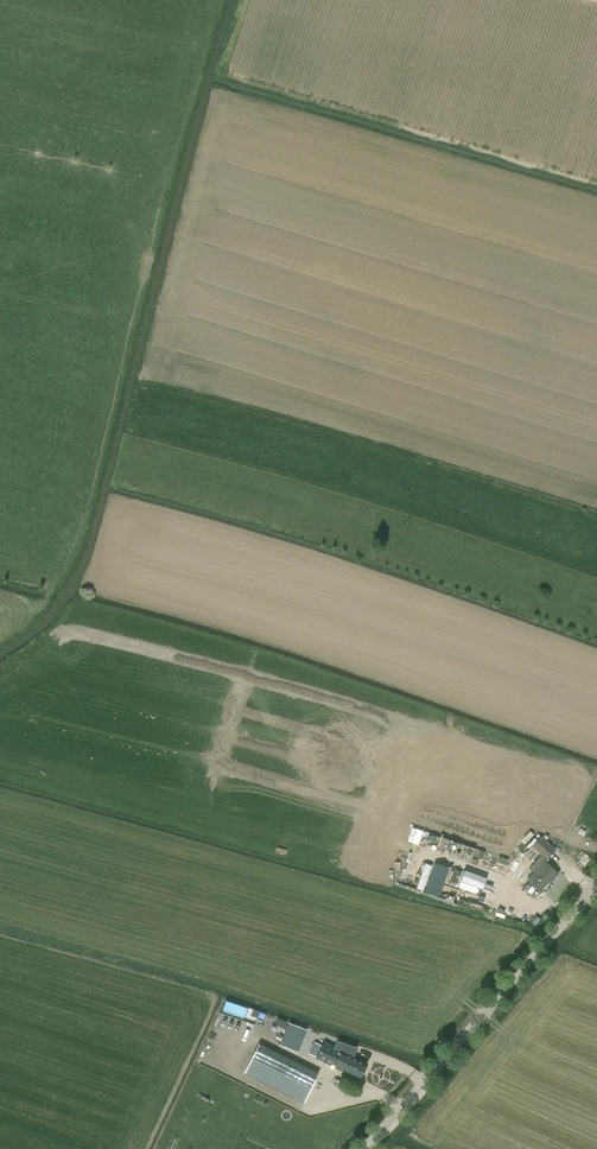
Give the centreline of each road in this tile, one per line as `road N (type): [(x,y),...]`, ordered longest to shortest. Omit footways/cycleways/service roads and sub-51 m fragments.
road 1 (unclassified): [(367,1148),(596,890)]

